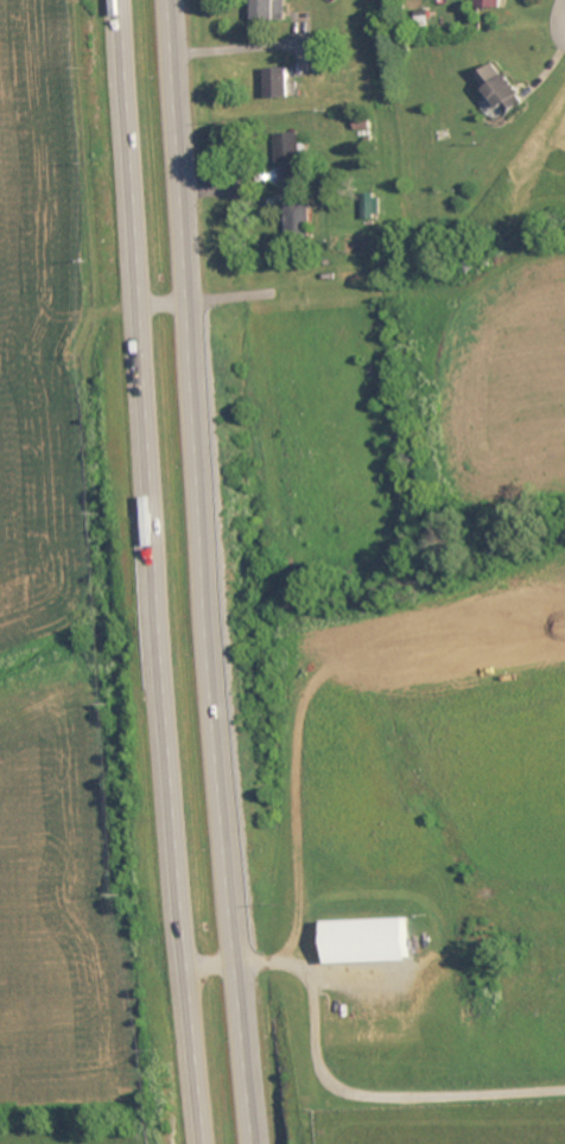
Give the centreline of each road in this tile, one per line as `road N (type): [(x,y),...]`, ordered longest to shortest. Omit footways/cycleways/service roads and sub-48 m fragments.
road 1 (trunk): [(122,0),(201,1143)]
road 2 (trunk): [(249,1143),(171,0)]

